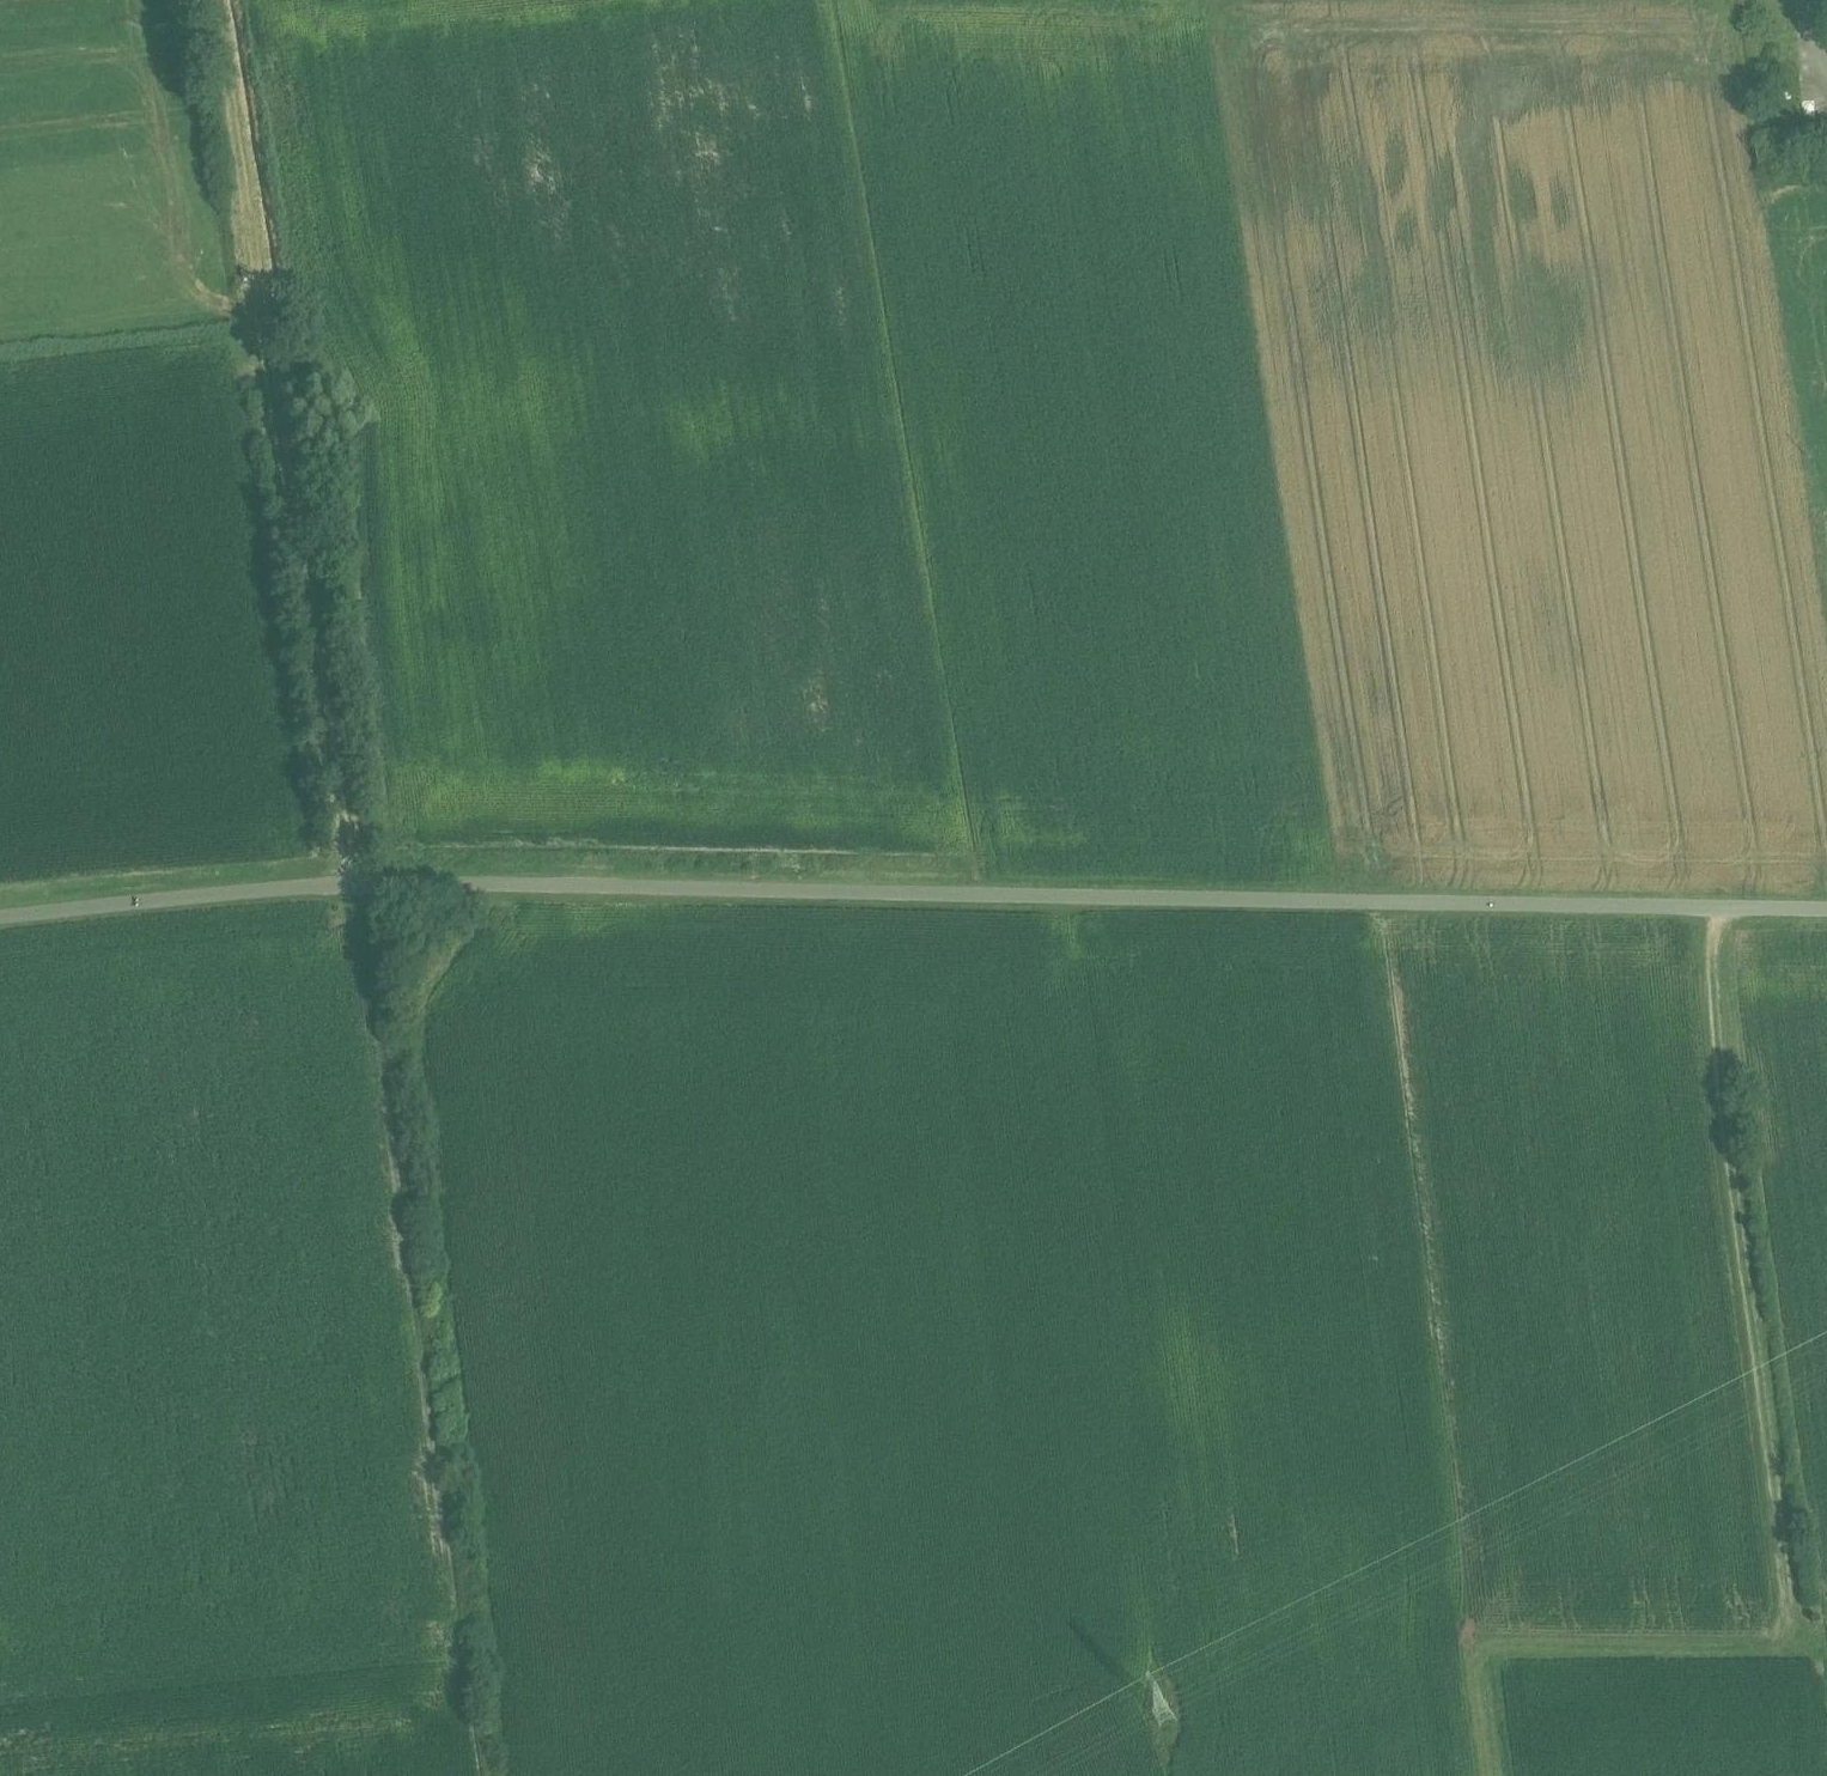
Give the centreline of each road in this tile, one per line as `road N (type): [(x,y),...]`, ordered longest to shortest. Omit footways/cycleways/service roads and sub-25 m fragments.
road 1 (unclassified): [(0,920),(276,893),(587,889),(1826,913)]

